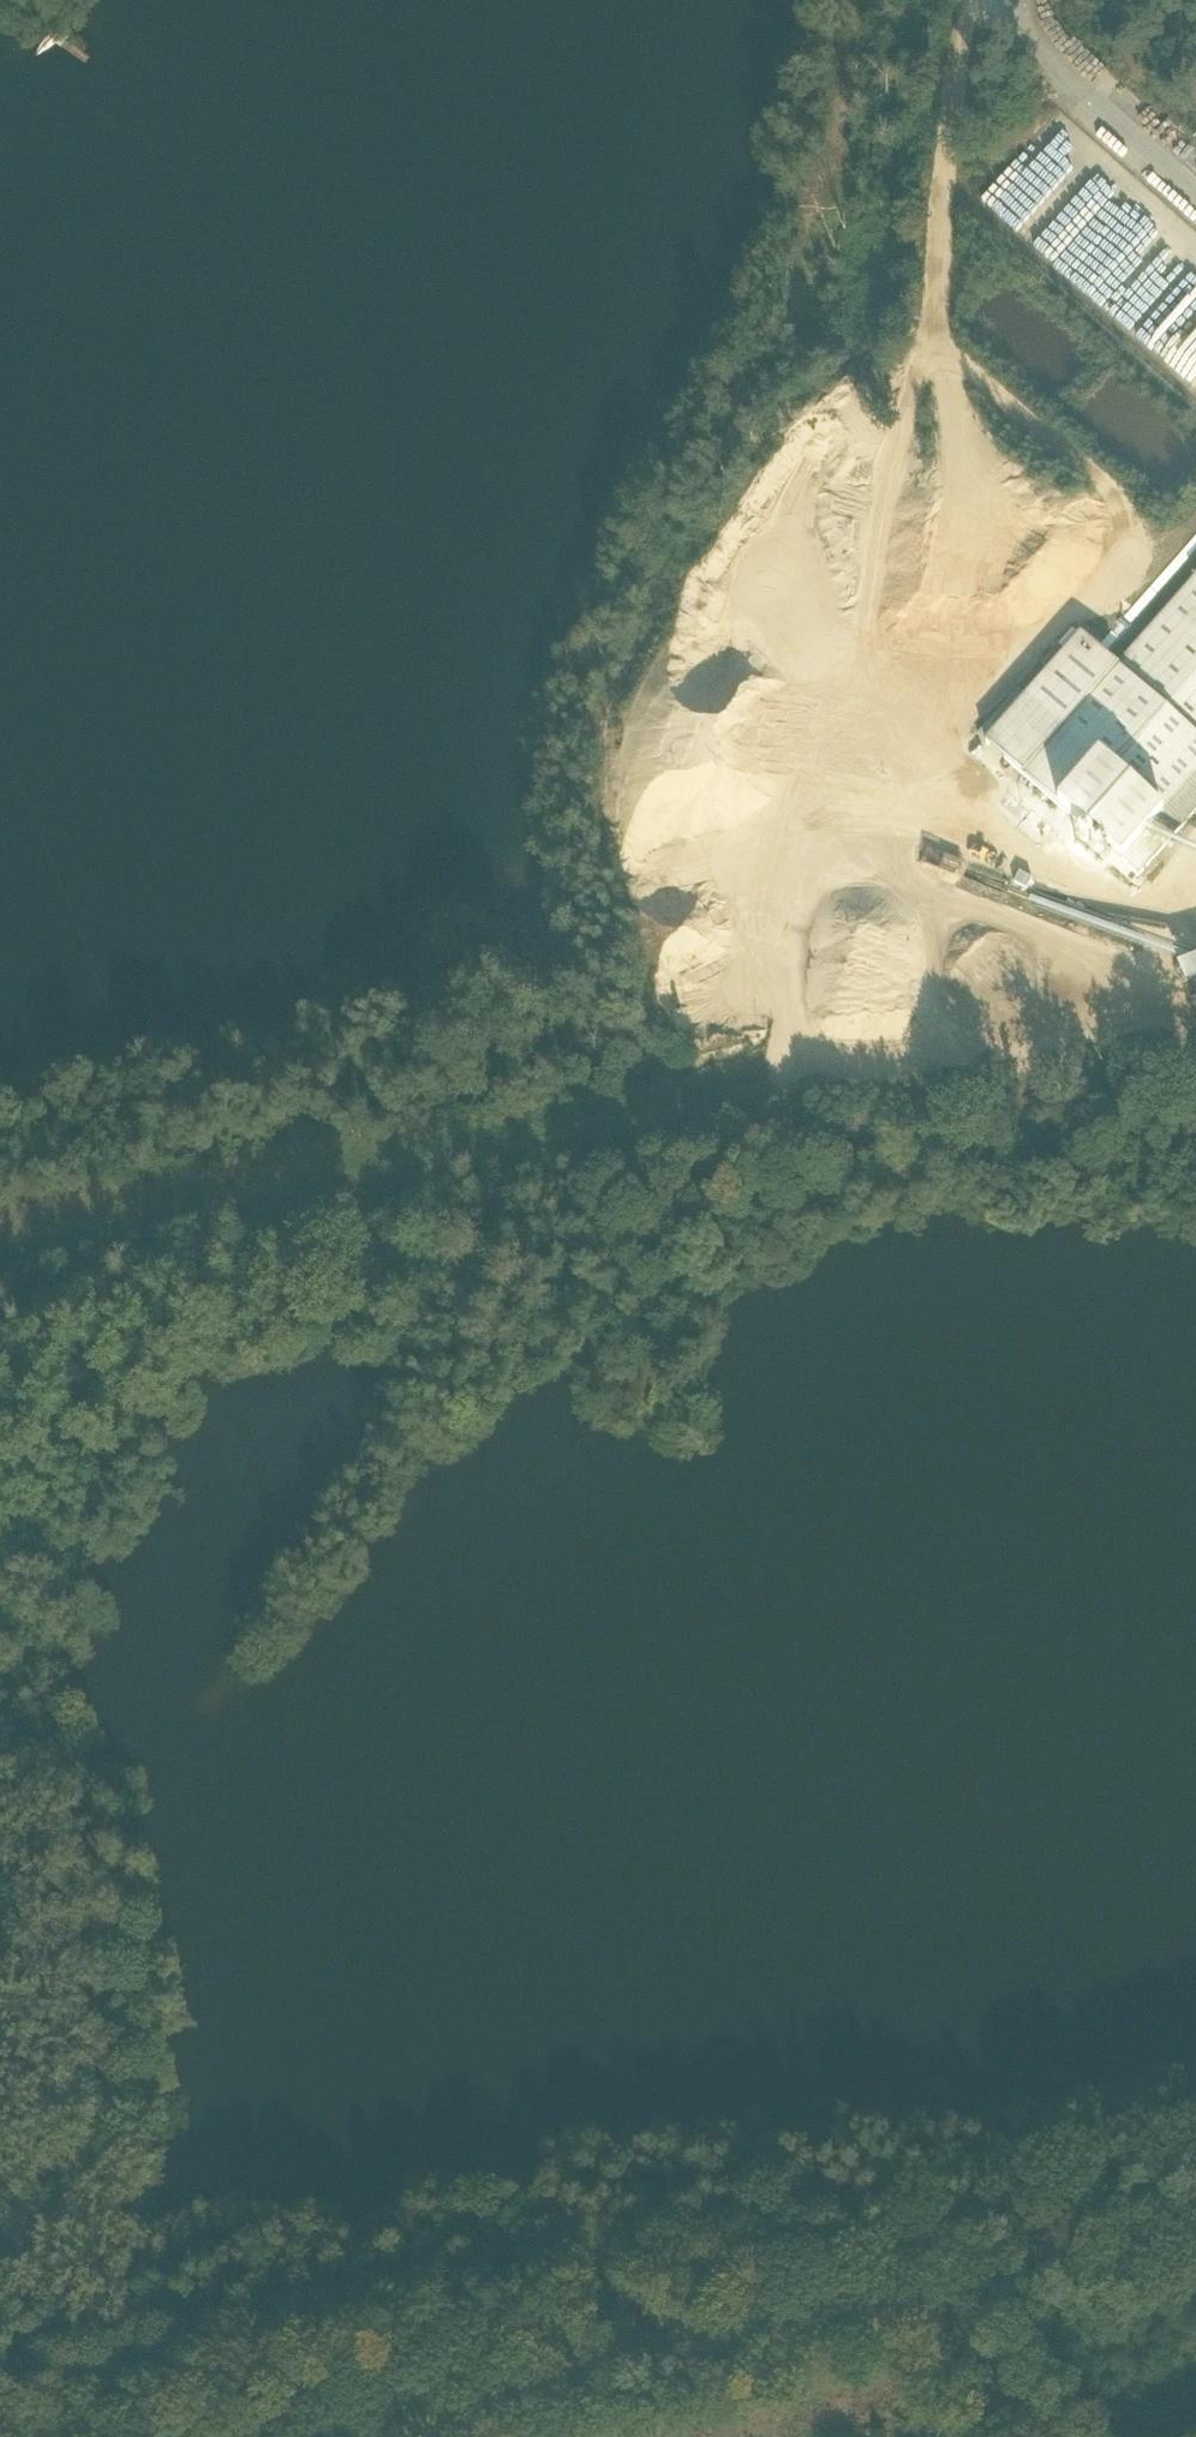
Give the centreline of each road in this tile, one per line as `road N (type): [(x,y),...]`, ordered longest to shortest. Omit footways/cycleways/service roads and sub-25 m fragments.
road 1 (unclassified): [(1195,2243),(436,2436)]
road 2 (track): [(935,2307),(968,2402),(1002,2436)]

